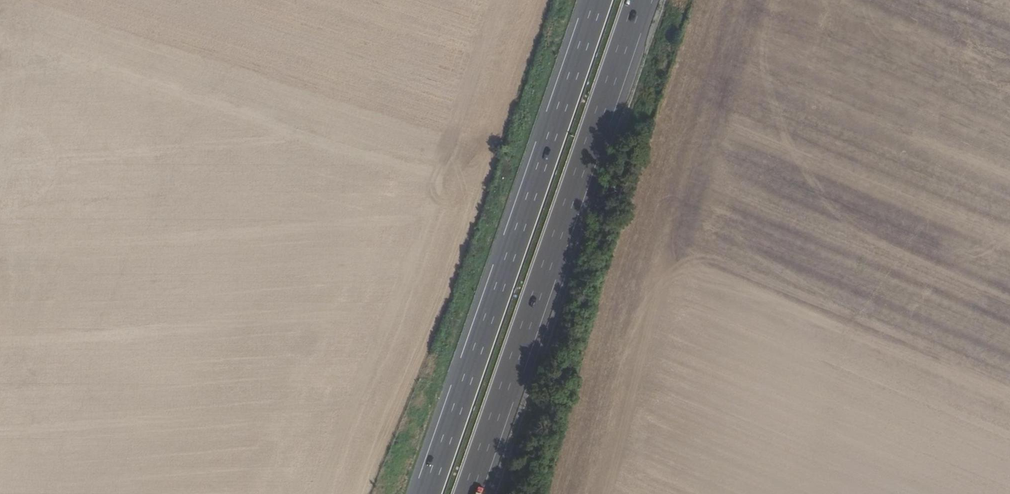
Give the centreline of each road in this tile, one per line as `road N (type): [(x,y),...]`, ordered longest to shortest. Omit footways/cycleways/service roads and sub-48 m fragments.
road 1 (motorway): [(597,0),(428,493)]
road 2 (motorway): [(469,493),(636,0)]

